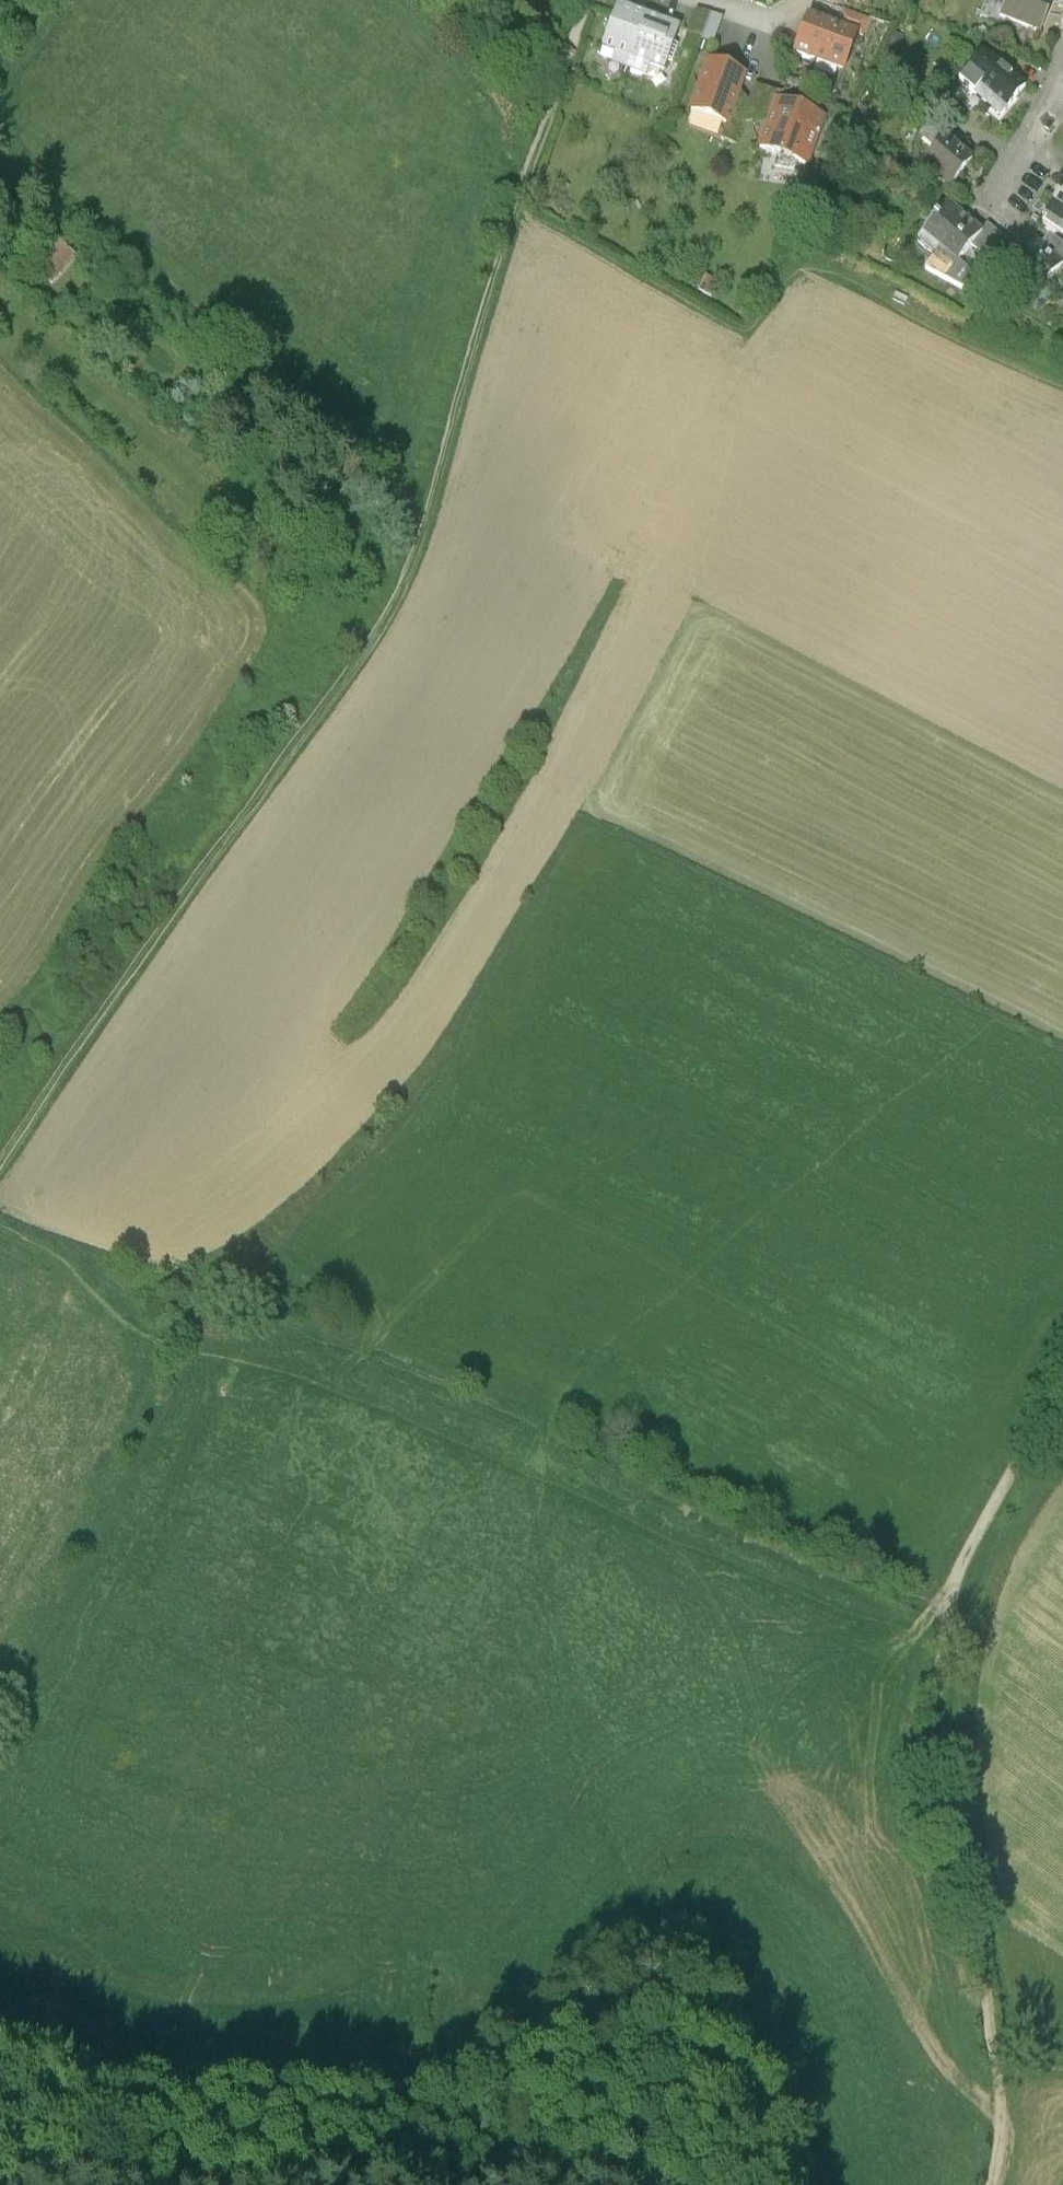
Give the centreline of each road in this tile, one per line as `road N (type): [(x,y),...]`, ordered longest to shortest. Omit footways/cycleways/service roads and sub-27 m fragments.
road 1 (track): [(989,2184),(1001,2117),(998,2055),(929,1805),(930,1729),(952,1588),(1062,1390)]
road 2 (residential): [(1062,87),(1048,131),(1003,205)]

